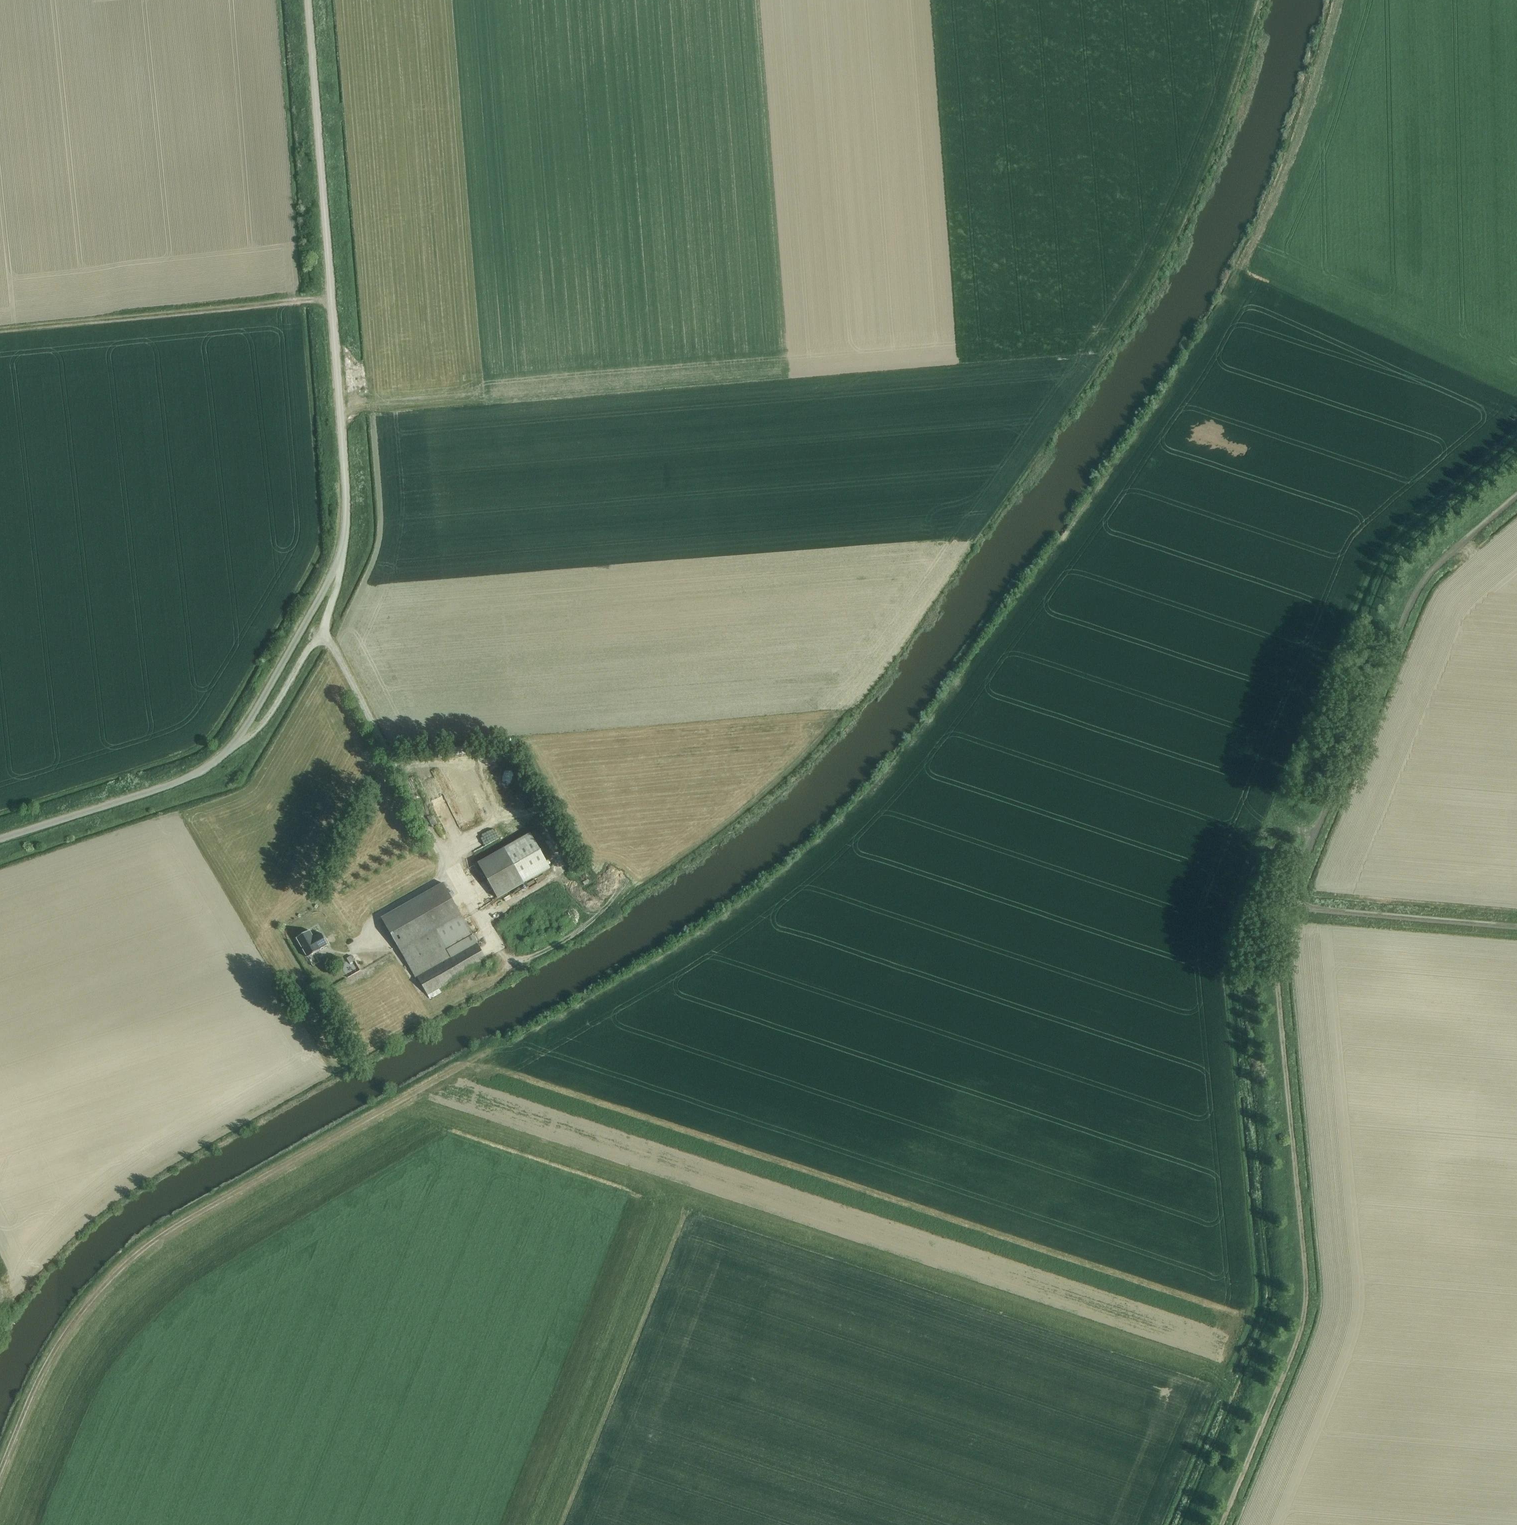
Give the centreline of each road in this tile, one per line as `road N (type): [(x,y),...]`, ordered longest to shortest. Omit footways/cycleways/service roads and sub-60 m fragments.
road 1 (track): [(0,1471),(61,1342),(146,1247),(687,946),(864,802),(1075,526),(1181,376),(1241,270)]
road 2 (unclassified): [(0,837),(226,761),(247,741),(352,556),(362,514),(313,0)]
road 3 (track): [(1289,902),(1278,945),(1298,1308),(1216,1524)]
road 4 (track): [(1289,902),(1417,584),(1516,492)]
road 5 (track): [(1516,927),(1289,902)]

